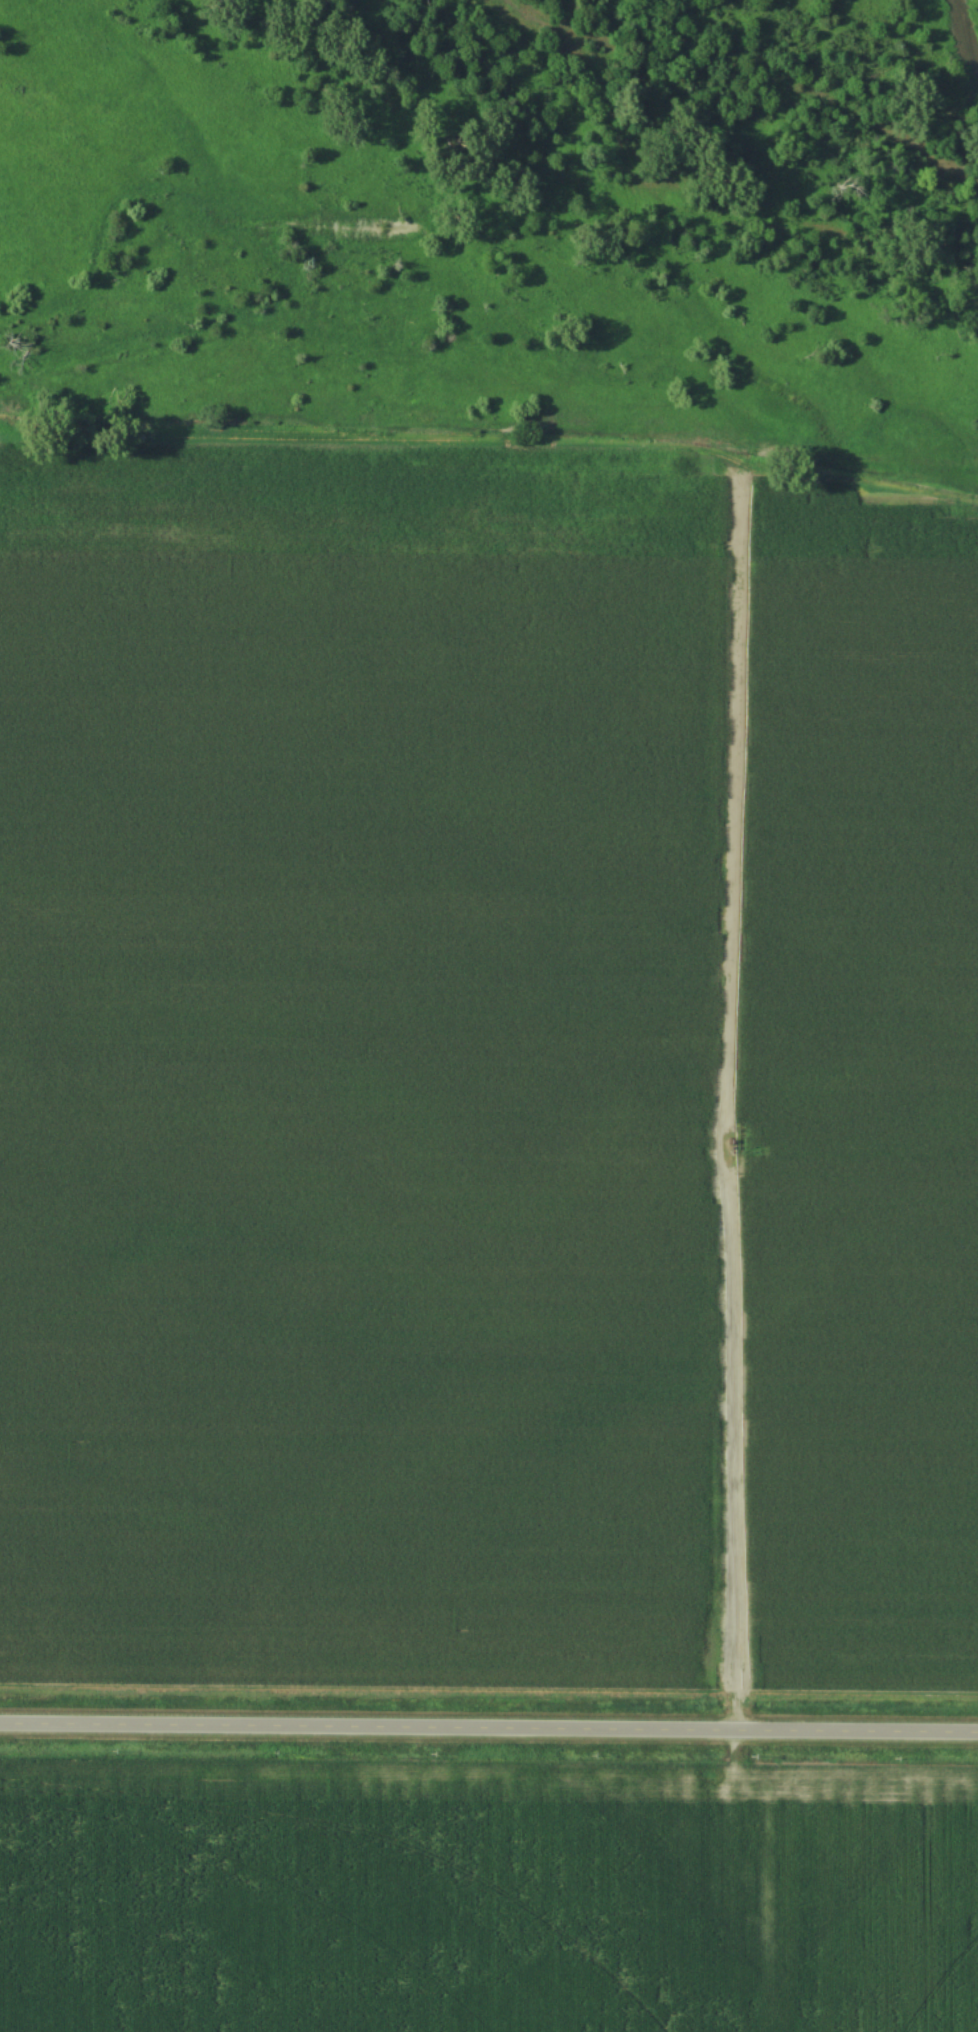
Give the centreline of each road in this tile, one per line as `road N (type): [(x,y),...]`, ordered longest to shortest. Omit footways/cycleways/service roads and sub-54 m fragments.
road 1 (tertiary): [(977,1734),(0,1724)]

